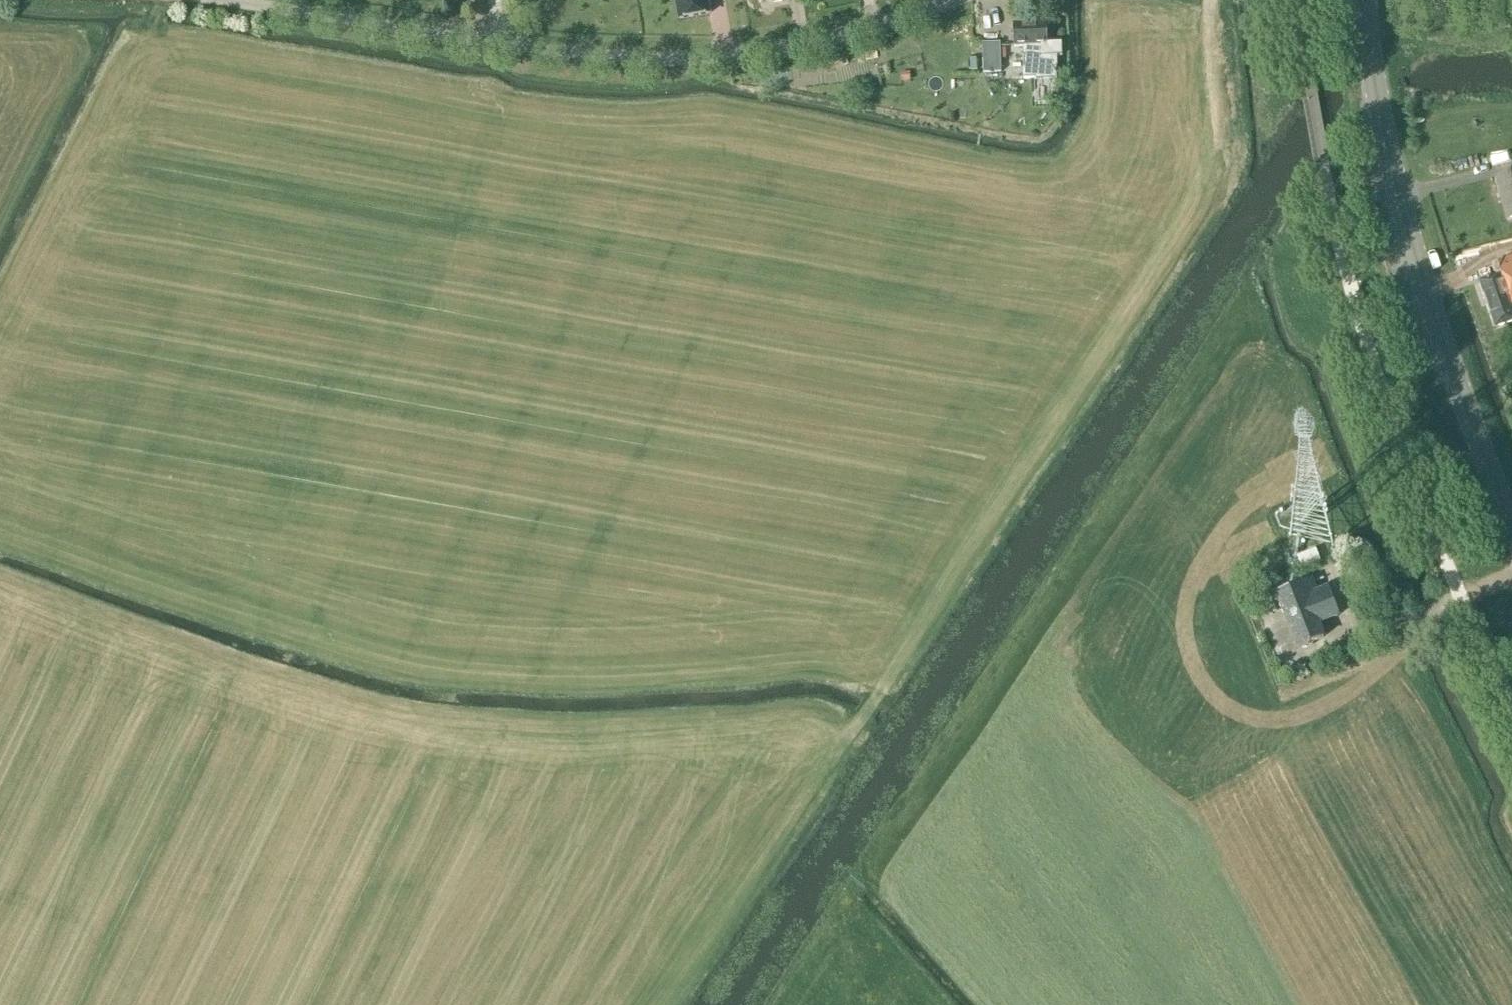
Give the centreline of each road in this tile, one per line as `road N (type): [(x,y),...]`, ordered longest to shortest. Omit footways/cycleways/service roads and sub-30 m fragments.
road 1 (unclassified): [(955,0),(780,49),(686,58),(580,53),(219,0)]
road 2 (secondary): [(1511,526),(1415,252),(1360,0)]

